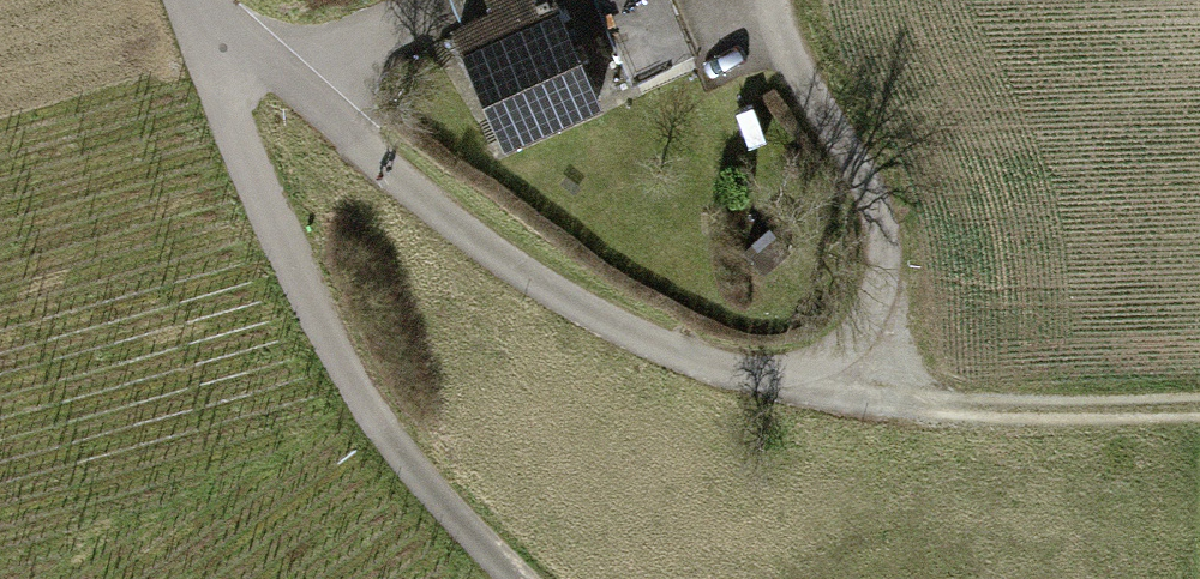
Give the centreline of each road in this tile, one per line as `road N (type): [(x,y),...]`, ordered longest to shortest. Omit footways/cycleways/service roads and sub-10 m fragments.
road 1 (track): [(214,59),(304,86),(447,230),(613,346),(816,401),(886,297),(885,218),(804,88),(778,24),(777,0)]
road 2 (track): [(192,0),(339,356),(424,497),(508,578)]
road 3 (track): [(1199,413),(1061,418),(816,401)]

